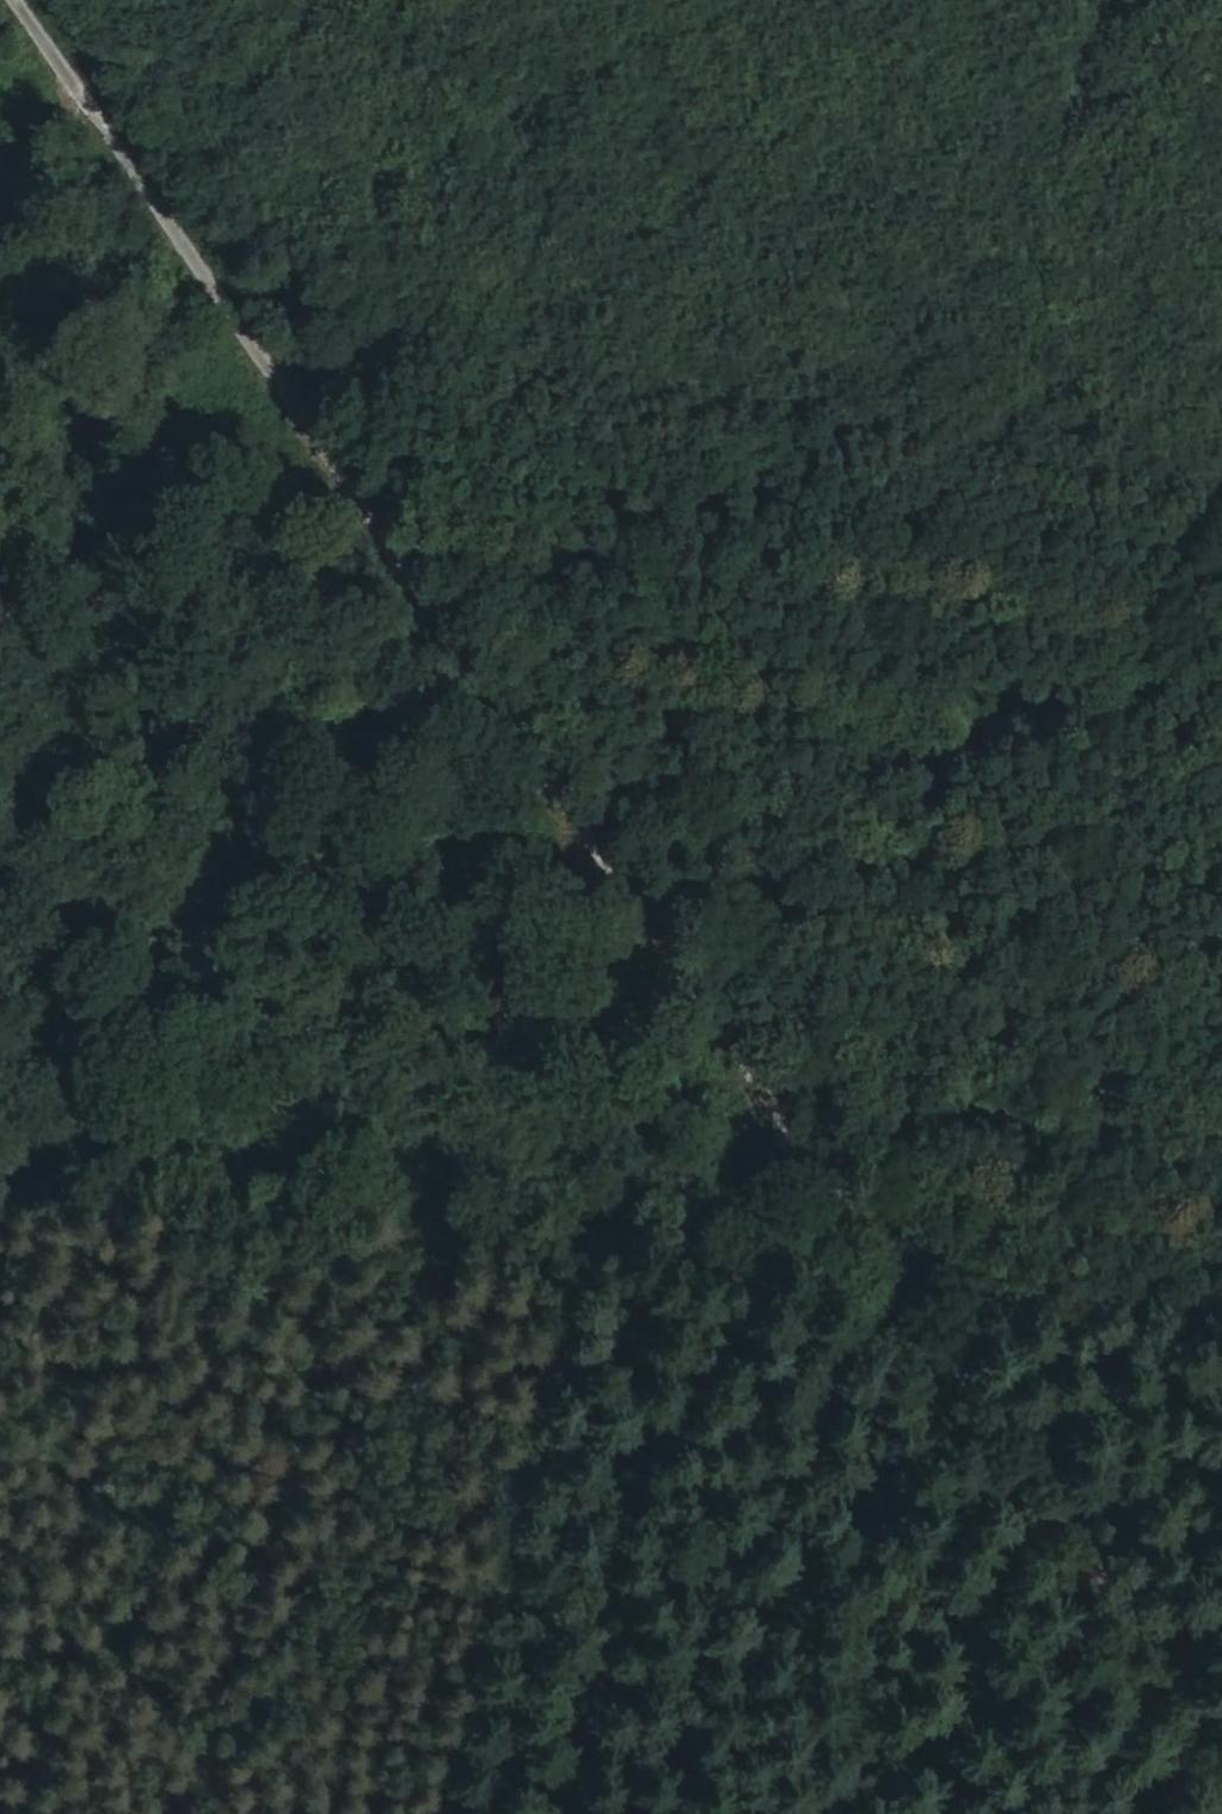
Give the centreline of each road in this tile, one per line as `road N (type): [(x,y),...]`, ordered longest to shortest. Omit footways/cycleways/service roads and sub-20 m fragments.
road 1 (track): [(13,0),(912,1294)]
road 2 (track): [(912,1294),(1221,1745)]

